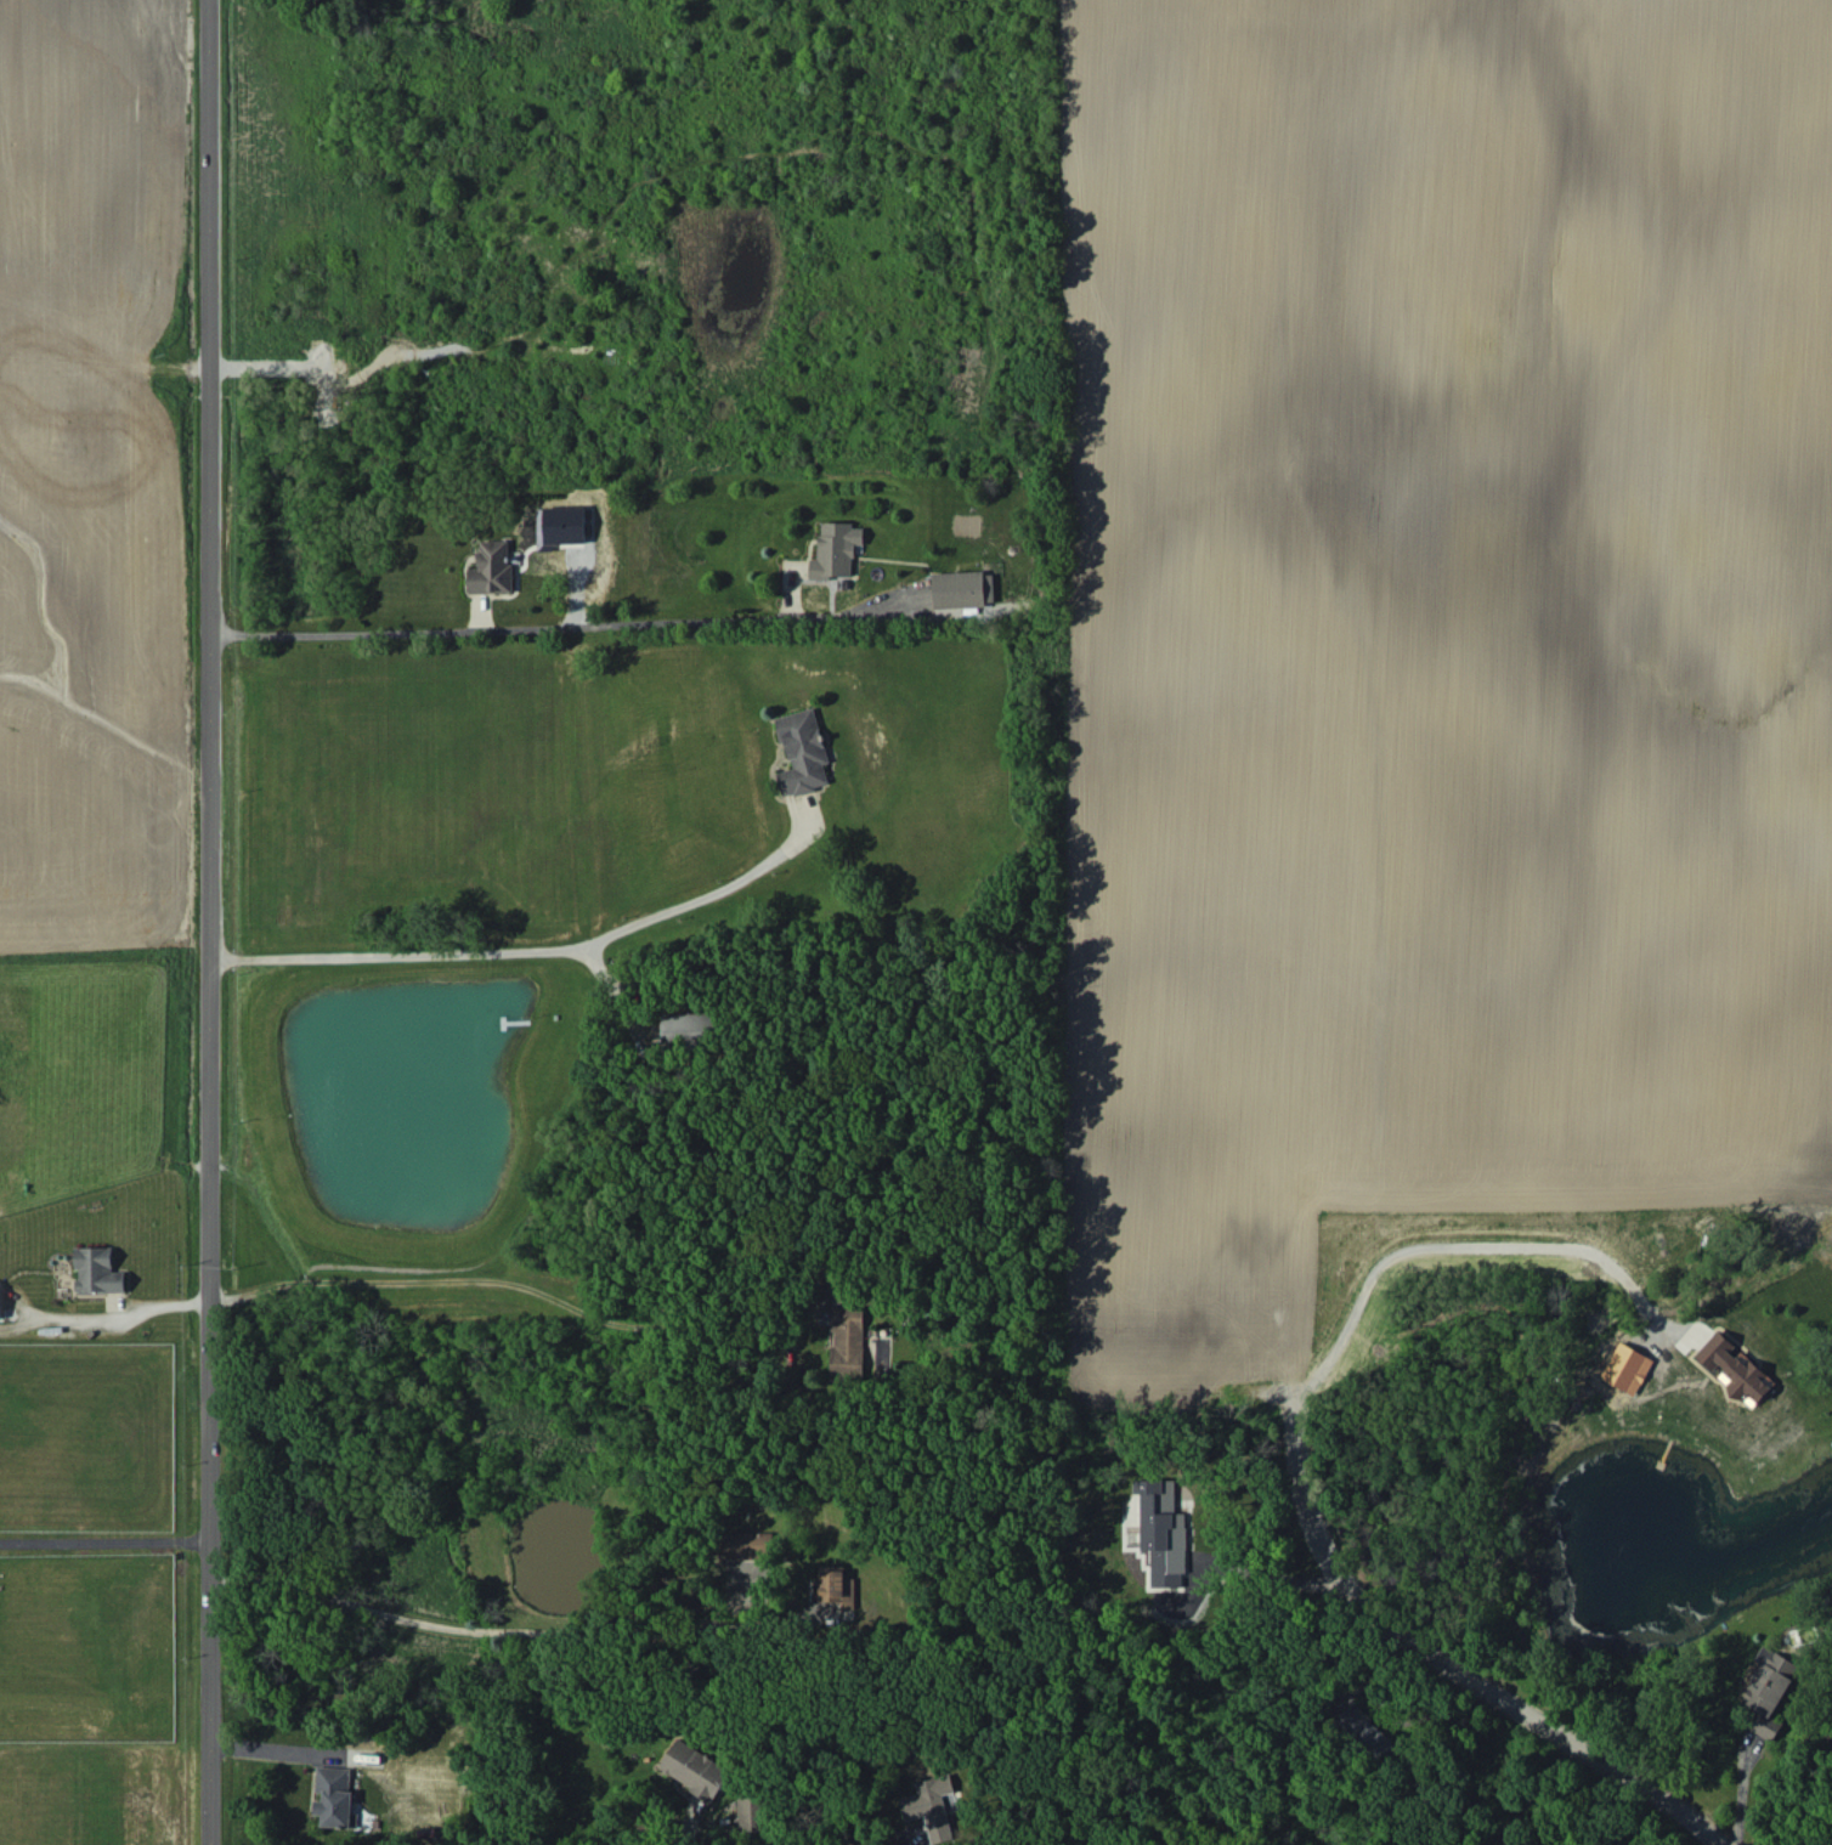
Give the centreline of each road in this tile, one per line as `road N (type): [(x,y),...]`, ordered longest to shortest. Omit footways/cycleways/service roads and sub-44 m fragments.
road 1 (tertiary): [(212,0),(222,1535),(216,1844)]
road 2 (residential): [(1724,1844),(1694,1813),(1359,1601),(1330,1574),(1308,1518),(1293,1408)]

